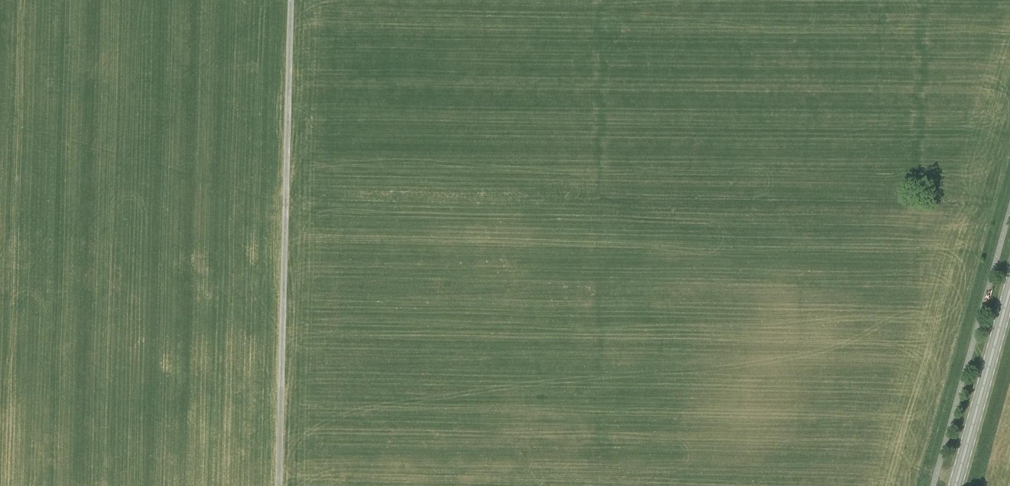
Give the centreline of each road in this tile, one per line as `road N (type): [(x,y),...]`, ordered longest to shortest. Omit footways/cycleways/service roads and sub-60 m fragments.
road 1 (track): [(291,0),(279,485)]
road 2 (primary): [(955,485),(1009,290)]

